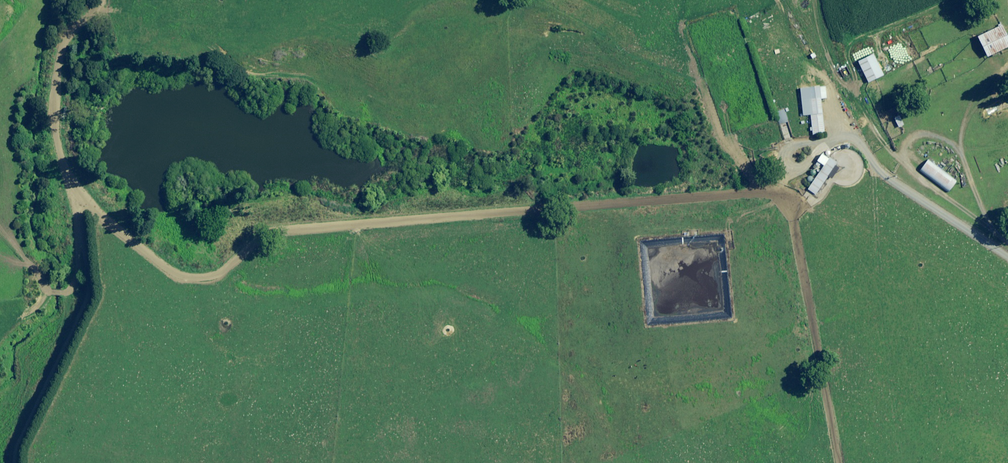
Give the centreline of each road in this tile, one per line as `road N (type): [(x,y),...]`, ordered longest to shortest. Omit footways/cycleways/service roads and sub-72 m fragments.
road 1 (track): [(101,0),(64,40),(55,94),(62,160),(81,199),(180,275),(221,273),(273,230),(781,196),(792,220),(839,462)]
road 2 (track): [(1007,243),(913,172),(904,158),(909,139),(928,133),(952,144),(988,220)]
road 3 (track): [(15,462),(86,303),(78,218)]
road 4 (track): [(823,142),(854,138),(892,182),(1007,257)]

